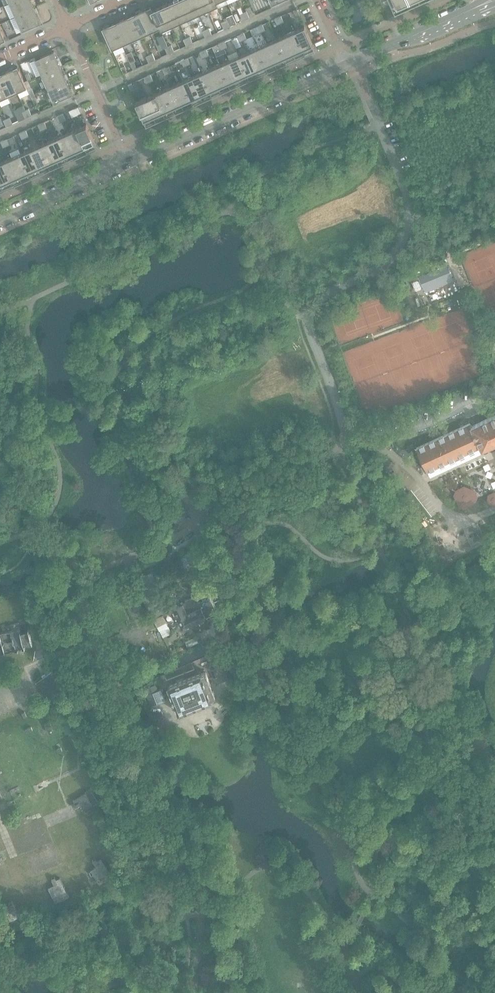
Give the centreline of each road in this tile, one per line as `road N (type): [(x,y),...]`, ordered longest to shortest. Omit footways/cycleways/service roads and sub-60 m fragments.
road 1 (tertiary): [(348,64),(126,163)]
road 2 (residential): [(65,27),(126,163)]
road 3 (tertiary): [(484,4),(348,64)]
road 4 (tertiary): [(126,163),(0,219)]

